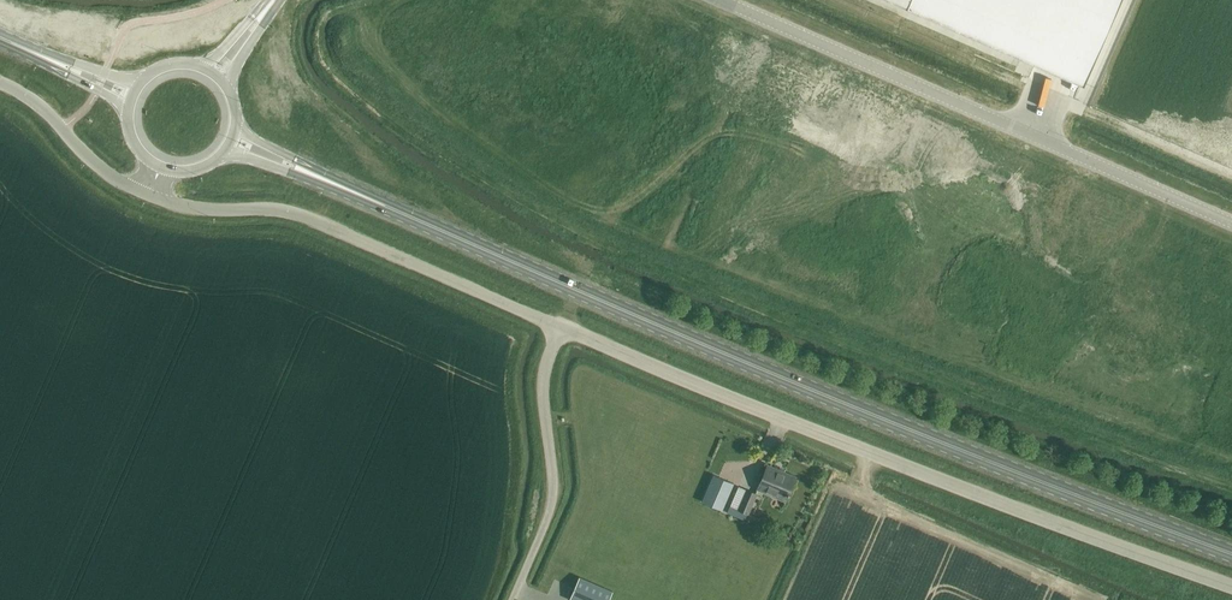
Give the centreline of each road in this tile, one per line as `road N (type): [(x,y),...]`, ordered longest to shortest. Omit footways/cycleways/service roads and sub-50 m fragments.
road 1 (primary): [(1231,553),(867,415),(310,173)]
road 2 (unclassified): [(1231,585),(560,327)]
road 3 (unclassified): [(1231,222),(720,0)]
road 4 (unclassified): [(560,327),(299,214),(142,194)]
road 5 (unclassified): [(513,599),(555,485),(542,381),(560,327)]
road 6 (unclassified): [(142,194),(87,157),(43,107),(0,83)]

